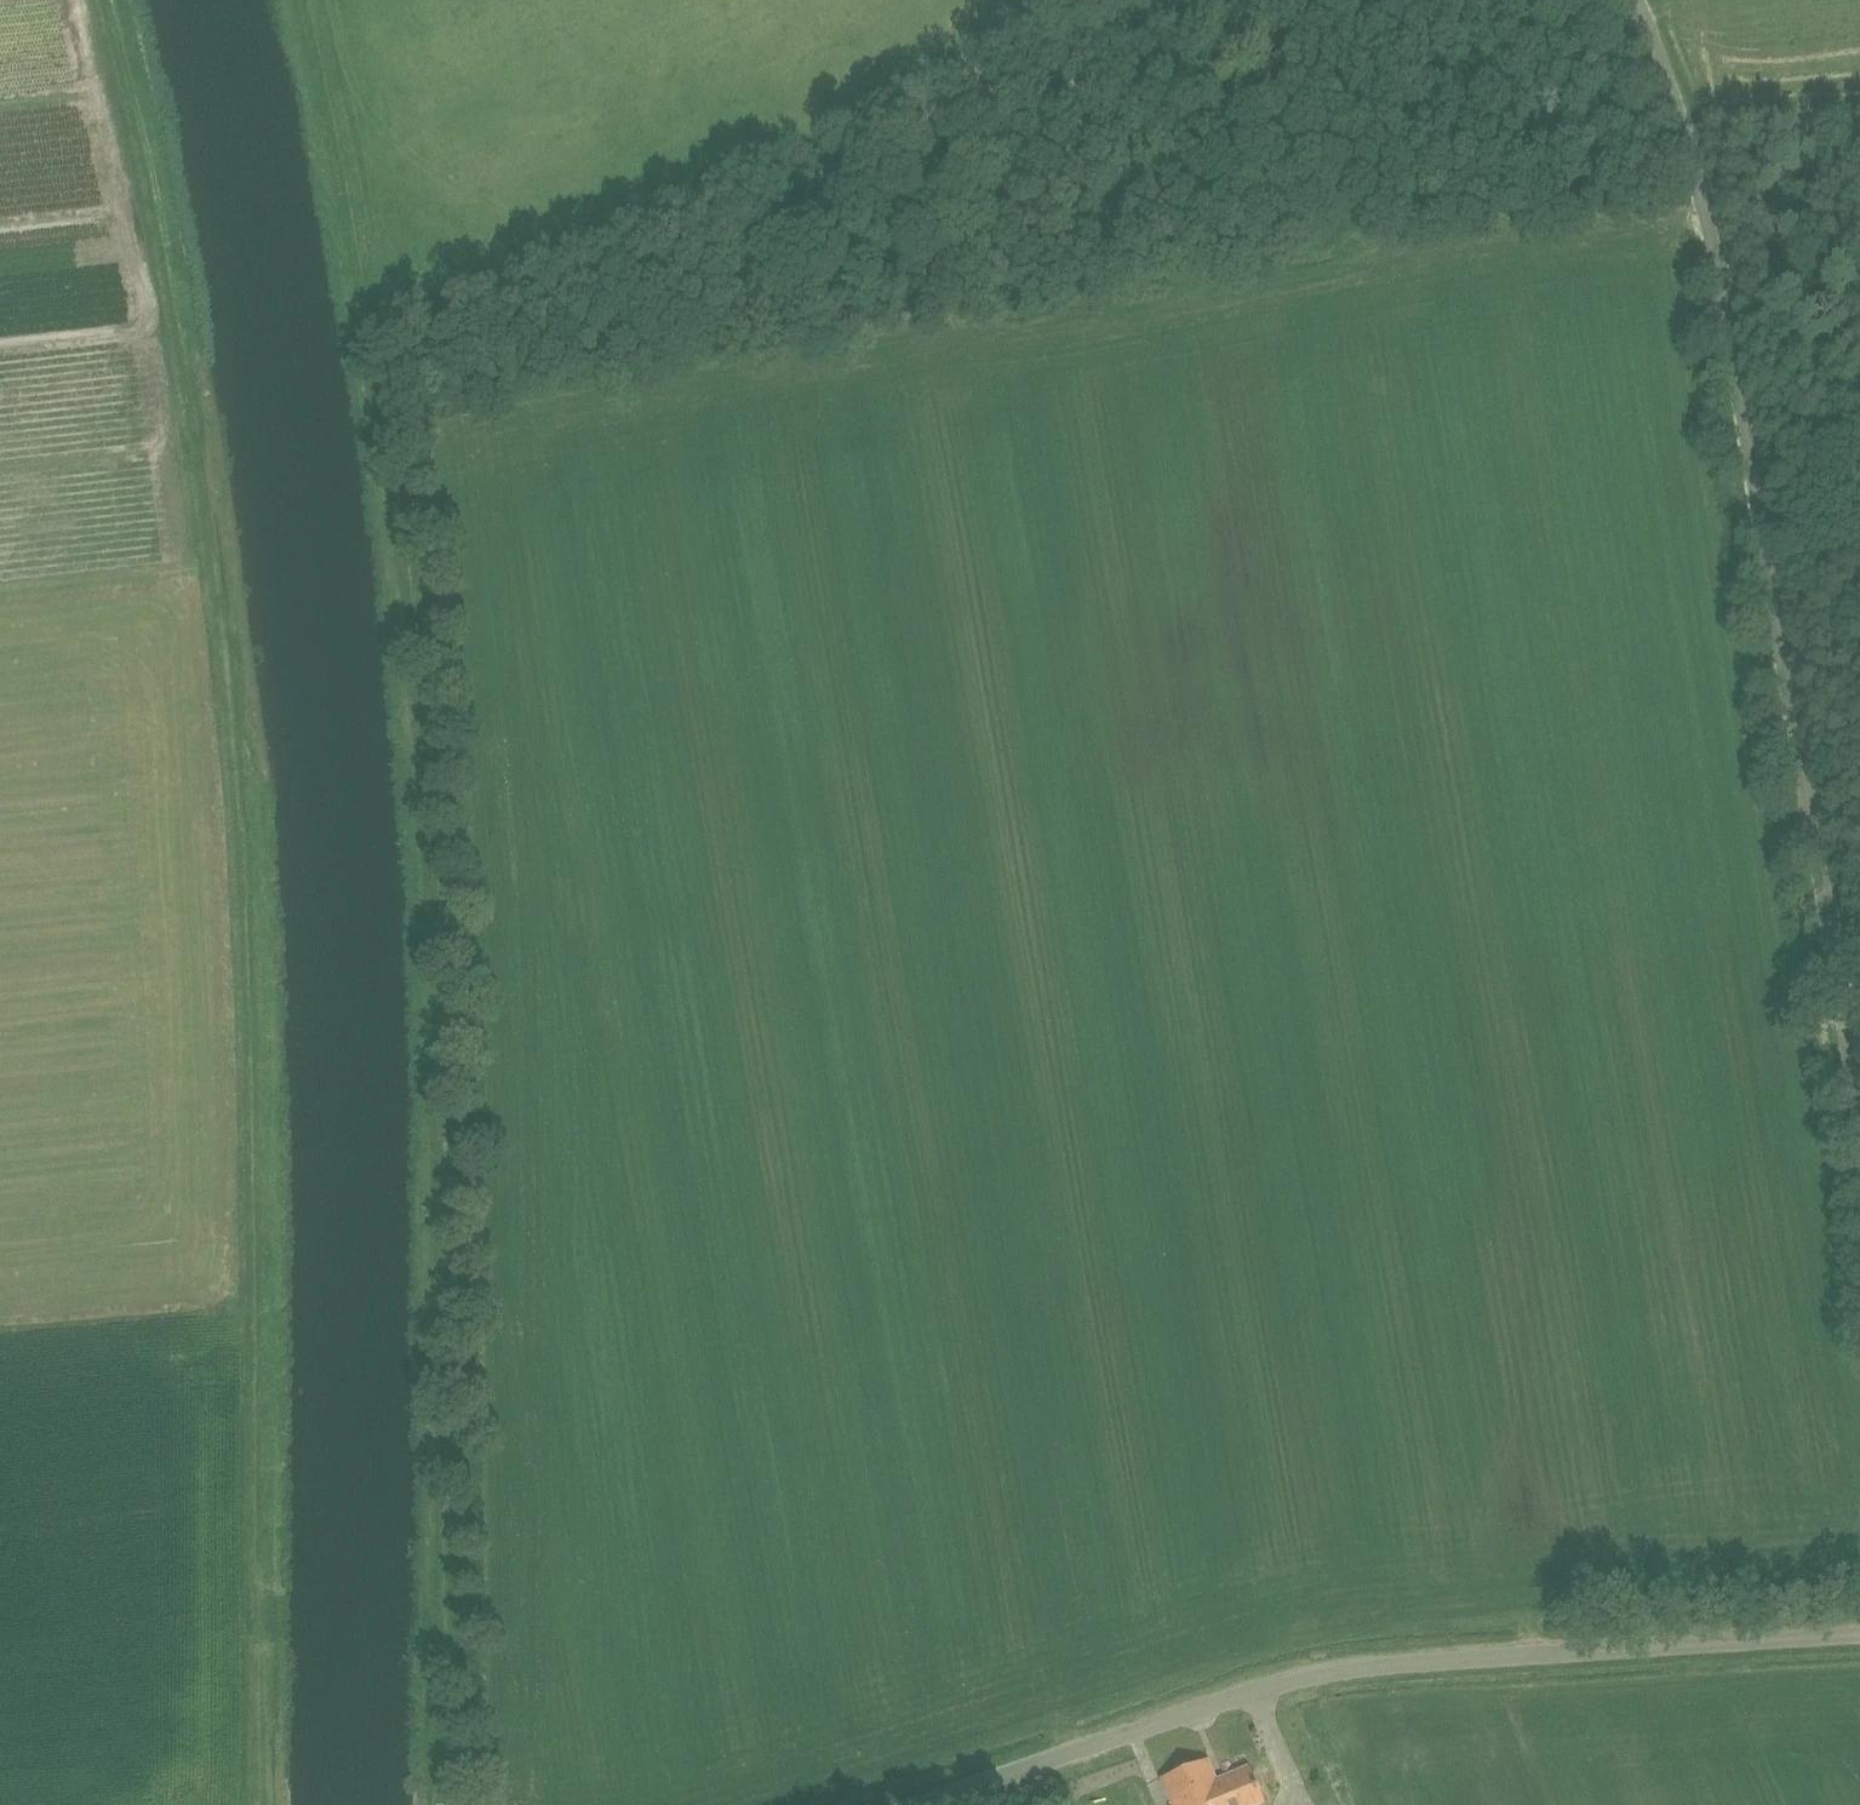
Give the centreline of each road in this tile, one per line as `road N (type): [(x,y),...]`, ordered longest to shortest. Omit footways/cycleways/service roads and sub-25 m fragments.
road 1 (track): [(260,1804),(258,1190),(240,795),(168,252),(106,0)]
road 2 (track): [(439,1804),(433,833),(382,385),(303,0)]
road 3 (unclassified): [(1859,1074),(1706,204),(1638,0)]
road 4 (unclassified): [(911,1804),(1356,1661),(1859,1635)]

